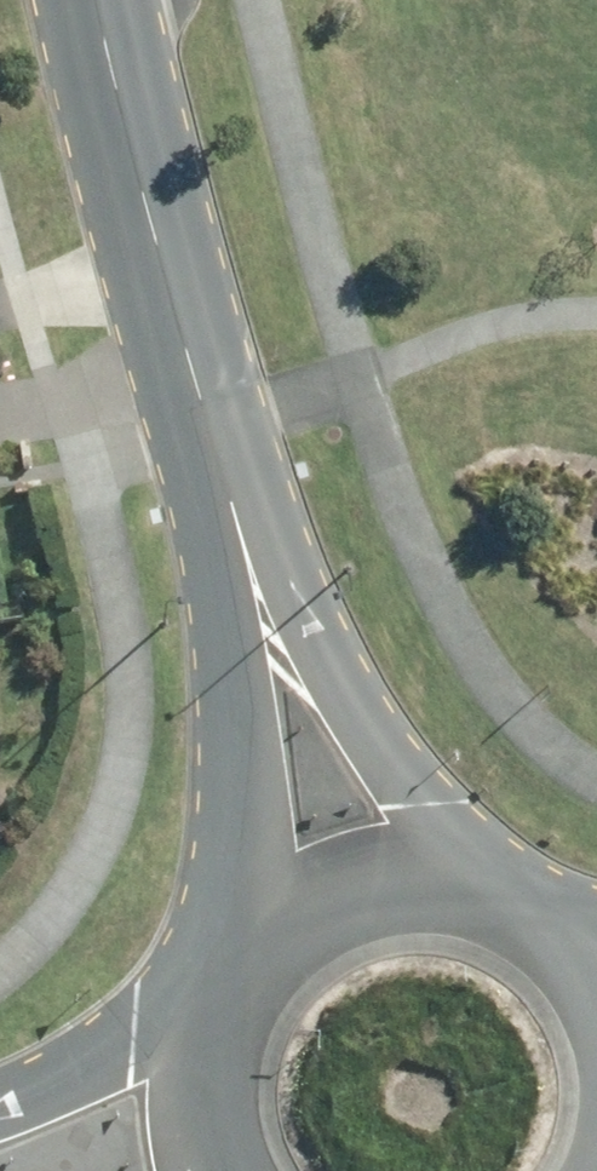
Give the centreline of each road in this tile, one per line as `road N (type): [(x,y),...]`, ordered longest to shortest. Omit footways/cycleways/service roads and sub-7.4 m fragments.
road 1 (secondary): [(228,994),(237,812),(233,679),(214,553),(221,417)]
road 2 (secondary): [(221,417),(355,701),(481,892)]
road 3 (secondary): [(221,417),(106,0)]
road 4 (secondary): [(228,994),(274,937),(336,899),(408,883),(481,892)]
road 5 (secondary): [(0,1108),(220,1011)]
road 6 (secondary): [(214,1170),(202,1106),(220,1011)]

